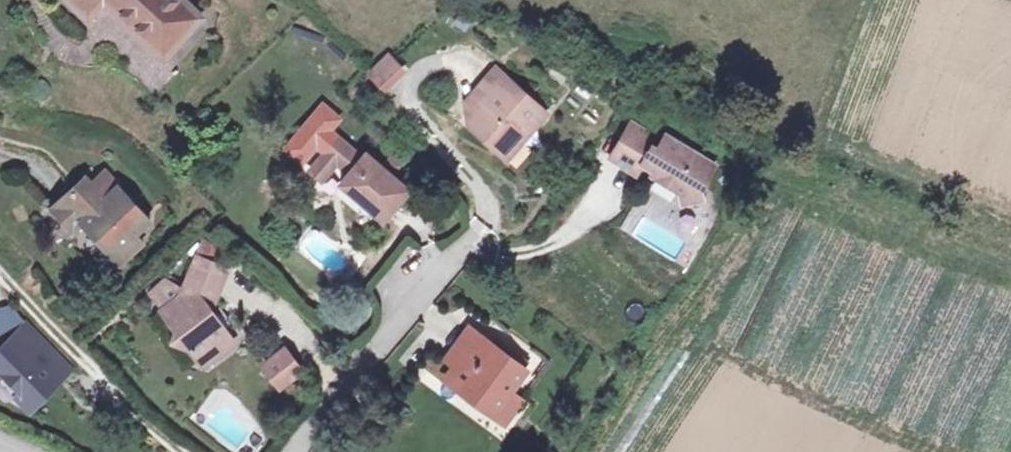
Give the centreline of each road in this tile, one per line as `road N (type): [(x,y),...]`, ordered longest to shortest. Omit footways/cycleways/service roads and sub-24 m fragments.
road 1 (residential): [(296,451),(477,233)]

